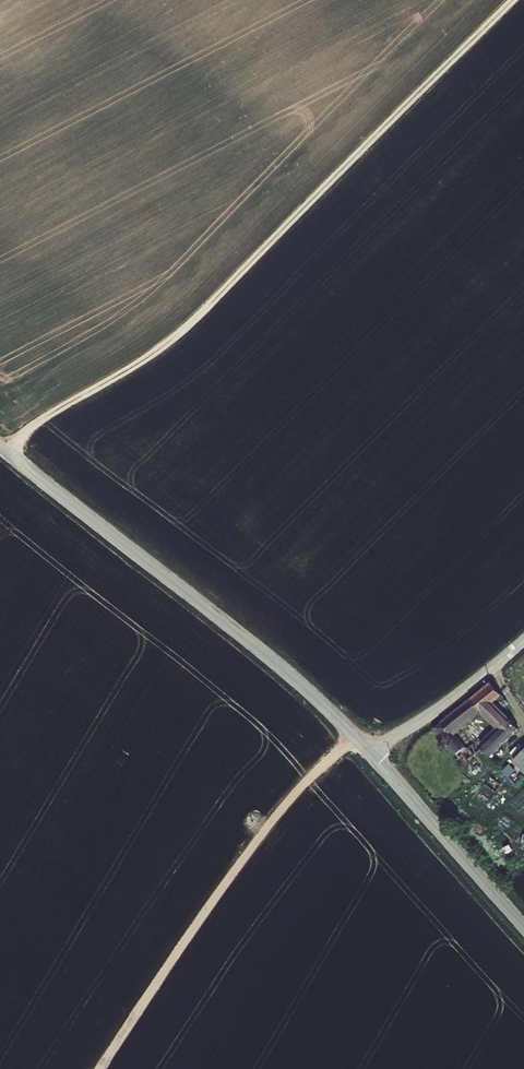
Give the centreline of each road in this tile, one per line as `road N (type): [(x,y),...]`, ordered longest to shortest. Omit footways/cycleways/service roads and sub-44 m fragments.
road 1 (track): [(0,448),(186,325),(513,0)]
road 2 (unclassified): [(0,448),(280,667),(369,753)]
road 3 (track): [(100,1068),(287,802),(356,739)]
road 4 (unclassified): [(369,753),(523,927)]
road 5 (residential): [(369,753),(458,697),(523,641)]

